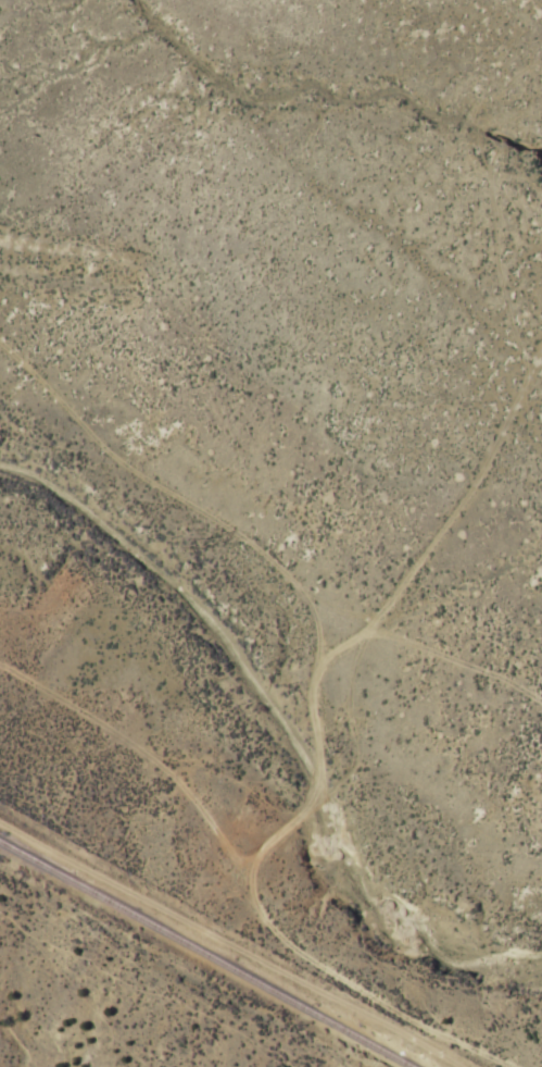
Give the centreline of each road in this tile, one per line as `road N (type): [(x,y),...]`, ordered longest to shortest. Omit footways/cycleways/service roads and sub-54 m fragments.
road 1 (track): [(510,1066),(287,946),(147,756),(0,674)]

